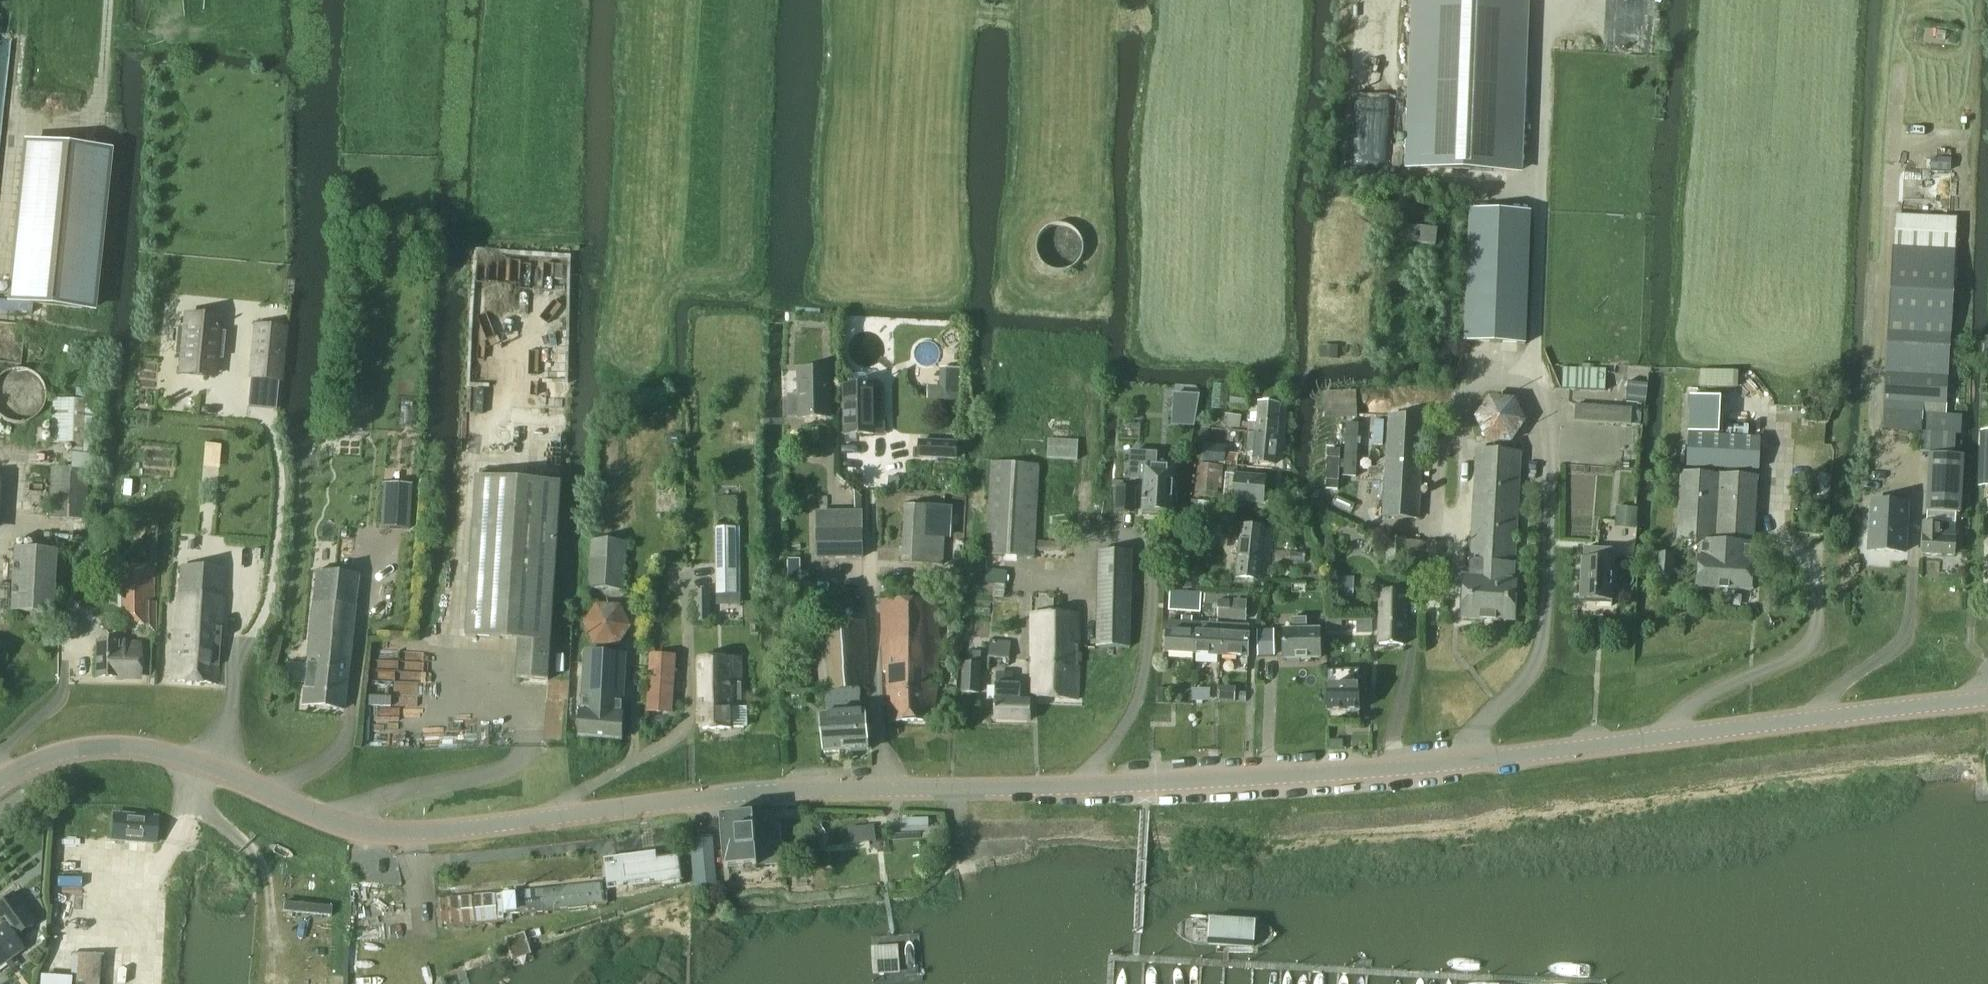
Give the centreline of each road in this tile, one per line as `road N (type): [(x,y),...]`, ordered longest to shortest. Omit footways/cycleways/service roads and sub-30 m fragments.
road 1 (tertiary): [(0,778),(68,752),(155,752),(350,830),(408,835),(784,792),(1313,777),(1987,700)]
road 2 (track): [(105,0),(100,109),(84,132),(0,126)]

